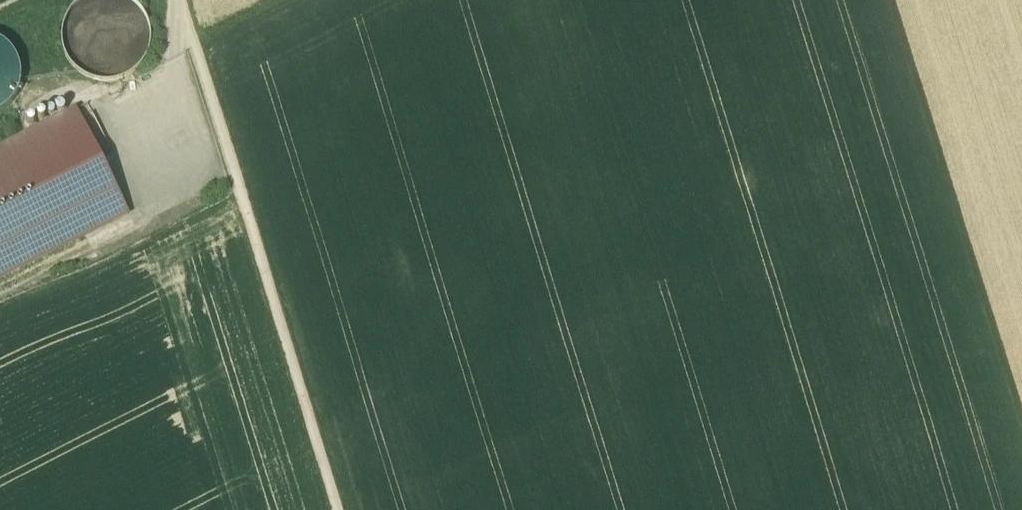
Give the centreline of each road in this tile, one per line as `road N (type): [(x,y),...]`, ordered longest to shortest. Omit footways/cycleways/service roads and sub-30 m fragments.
road 1 (track): [(182,0),(338,509)]

